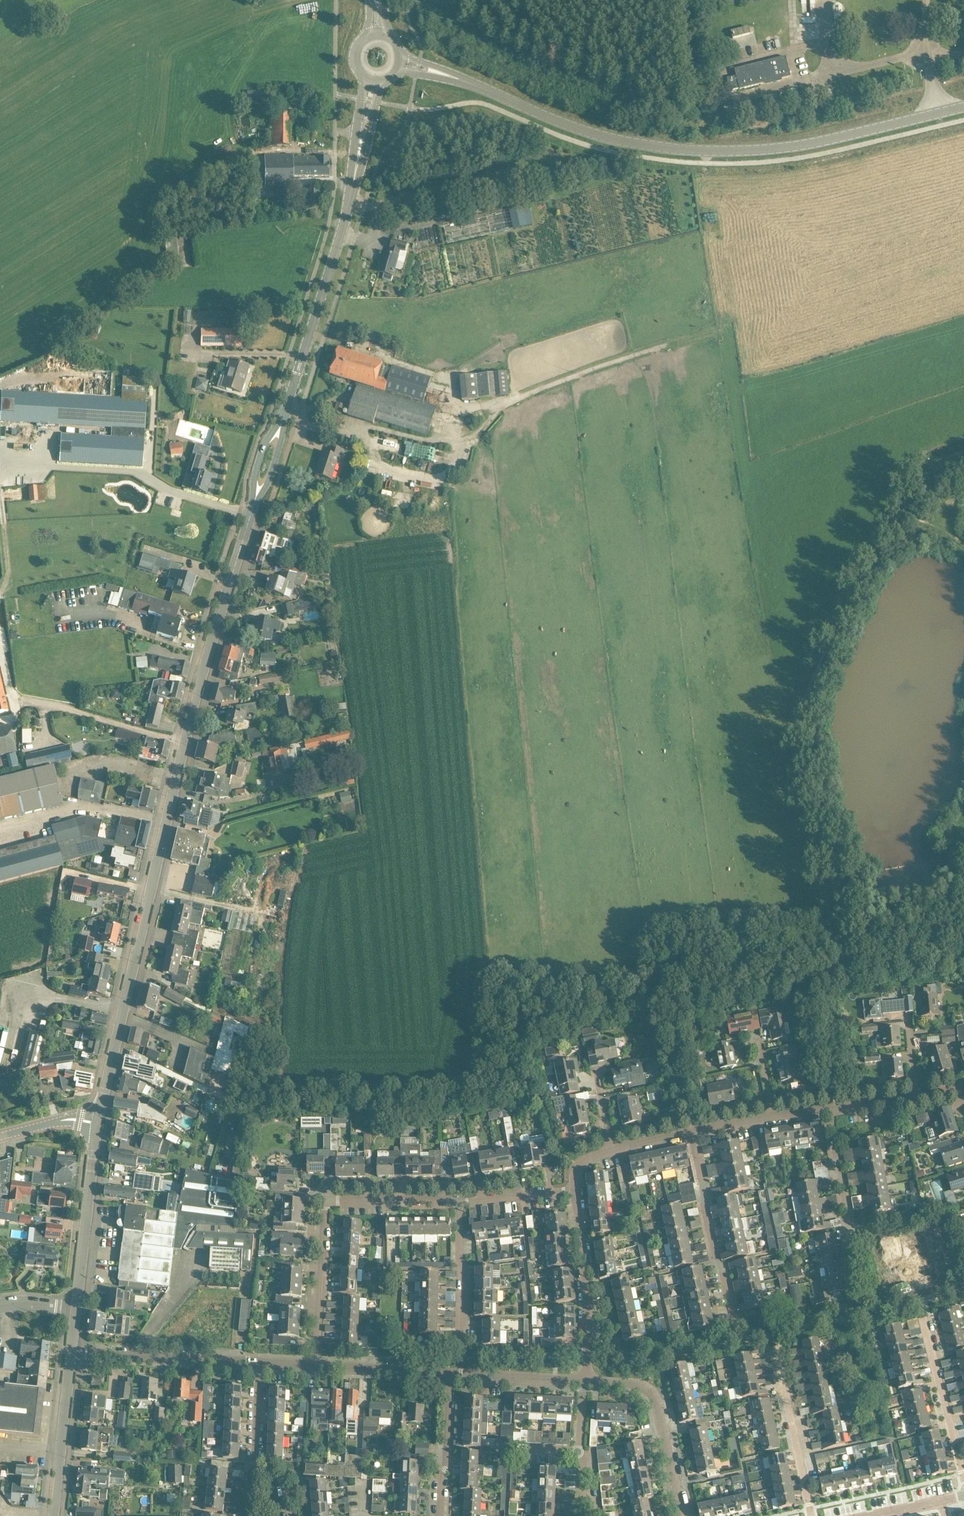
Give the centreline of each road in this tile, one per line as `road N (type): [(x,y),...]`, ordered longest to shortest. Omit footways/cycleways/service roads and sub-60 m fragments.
road 1 (tertiary): [(98,1124),(166,824),(254,505)]
road 2 (secondary): [(442,75),(566,126),(678,150),(785,149),(963,108)]
road 3 (residential): [(315,1367),(326,1205),(459,1202)]
road 4 (tertiary): [(282,423),(354,185)]
road 5 (residential): [(734,1325),(691,1132)]
road 6 (residential): [(685,1515),(654,1394),(585,1382)]
road 7 (residential): [(585,1382),(587,1294),(576,1189)]
road 8 (residential): [(259,1363),(71,1351)]
road 9 (residential): [(76,1310),(98,1124)]
road 10 (residential): [(856,1291),(829,1109)]
road 11 (residential): [(812,1515),(776,1347)]
road 12 (residential): [(54,1515),(71,1351)]
road 13 (residential): [(963,1477),(924,1319)]
road 14 (residential): [(462,1345),(459,1202)]
road 15 (residential): [(443,1515),(450,1374)]
road 16 (residential): [(585,1382),(450,1374)]
road 17 (residential): [(450,1374),(315,1367)]

